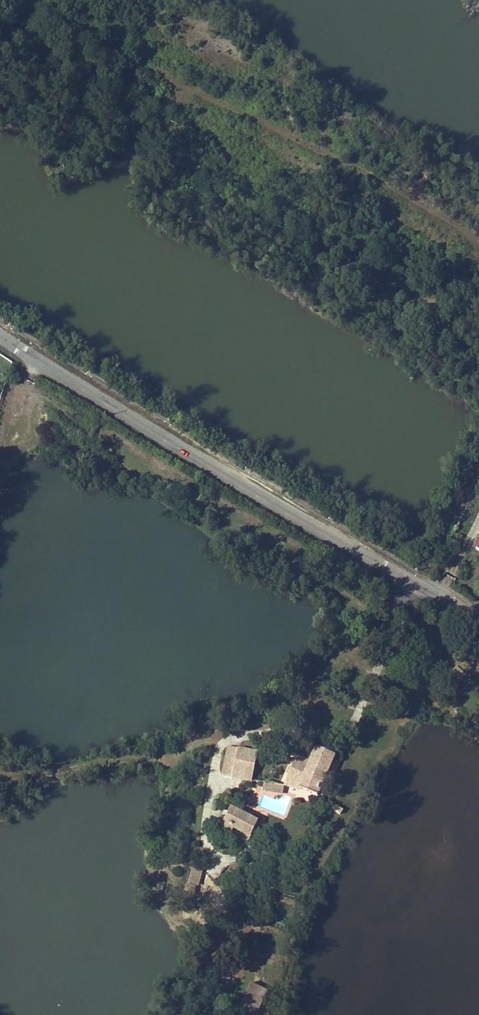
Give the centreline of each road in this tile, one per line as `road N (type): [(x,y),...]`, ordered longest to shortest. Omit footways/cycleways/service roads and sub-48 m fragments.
road 1 (unclassified): [(0,337),(478,619)]

